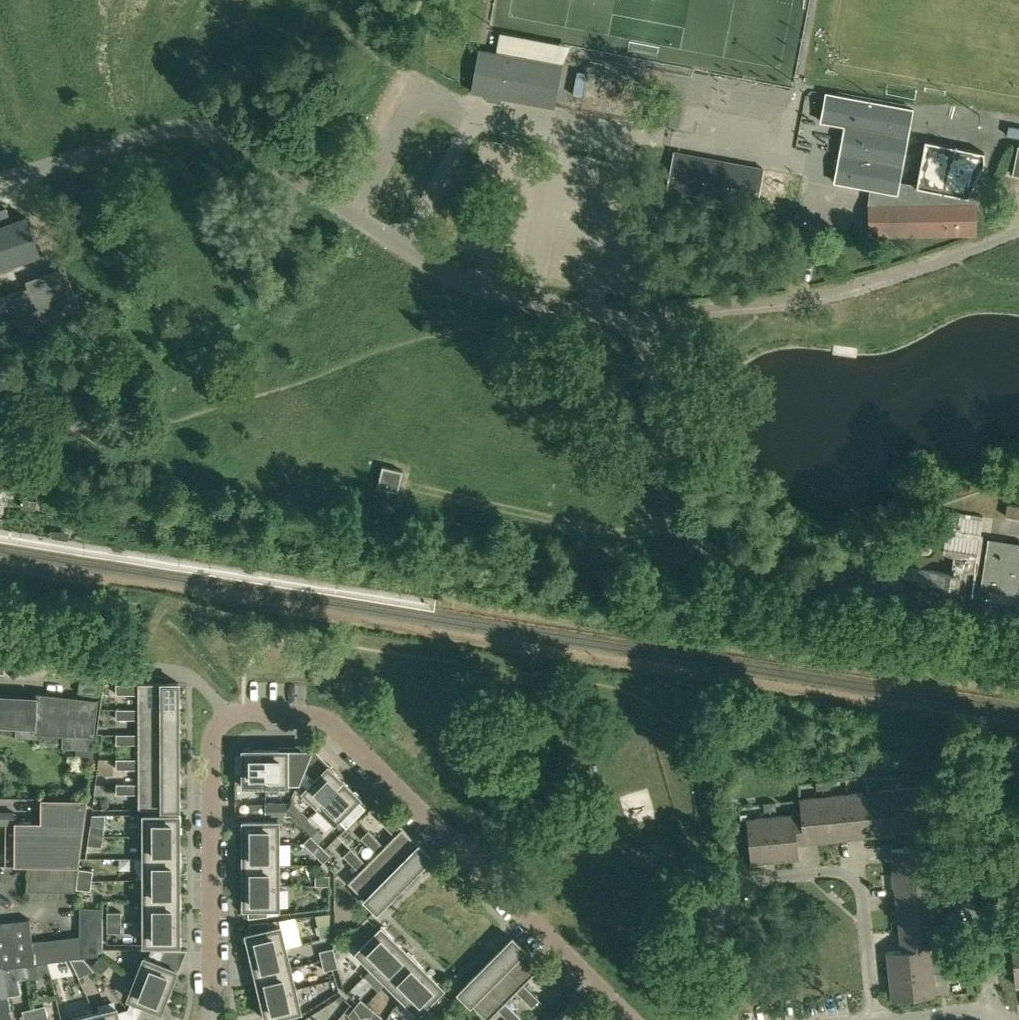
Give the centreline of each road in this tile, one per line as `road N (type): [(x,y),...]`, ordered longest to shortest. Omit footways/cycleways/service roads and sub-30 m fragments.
road 1 (residential): [(626,1019),(341,732),(299,712),(230,715)]
road 2 (residential): [(875,1019),(862,900),(855,880),(831,872),(723,882),(733,1019)]
road 3 (track): [(1018,232),(875,285),(640,322)]
road 4 (residential): [(217,1019),(210,753),(230,715)]

